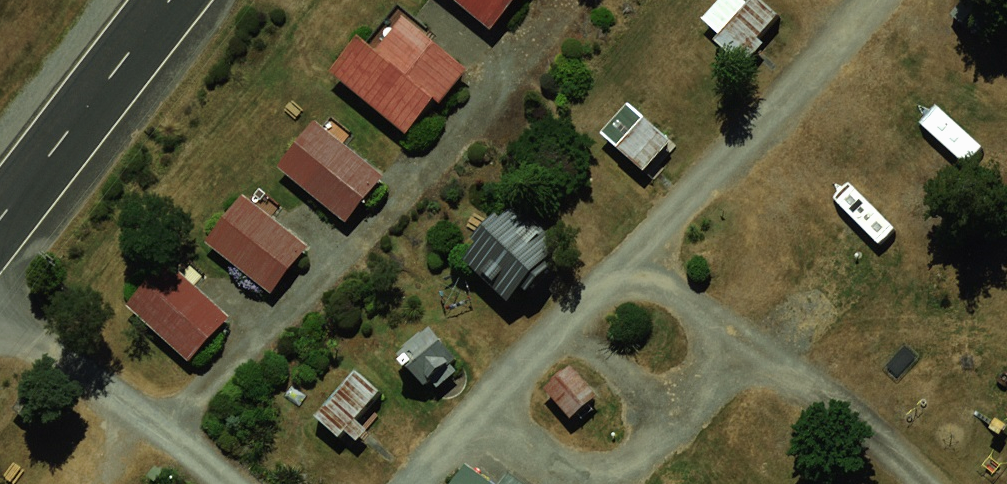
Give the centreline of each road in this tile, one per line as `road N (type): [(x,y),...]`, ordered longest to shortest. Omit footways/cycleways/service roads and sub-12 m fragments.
road 1 (primary): [(0,221),(171,0)]

